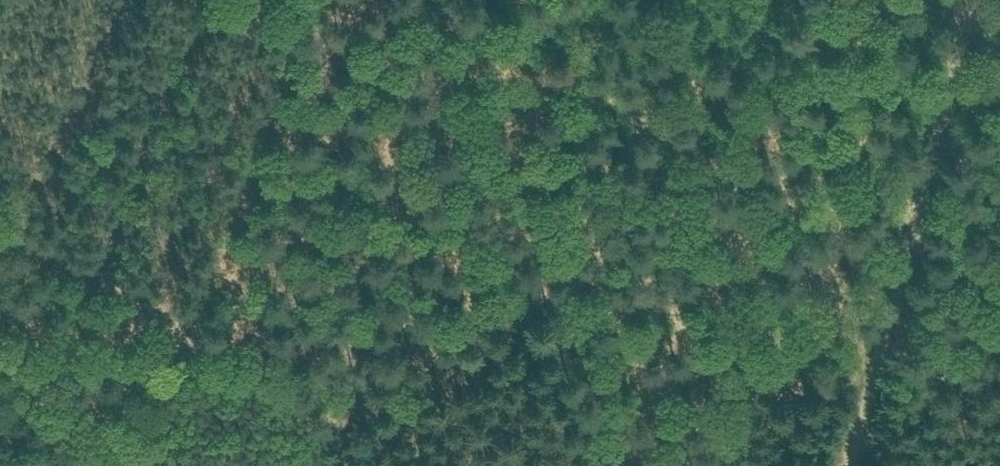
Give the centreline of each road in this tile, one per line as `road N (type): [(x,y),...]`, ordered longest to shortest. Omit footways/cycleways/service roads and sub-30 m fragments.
road 1 (track): [(973,0),(841,465)]
road 2 (track): [(0,241),(371,465)]

